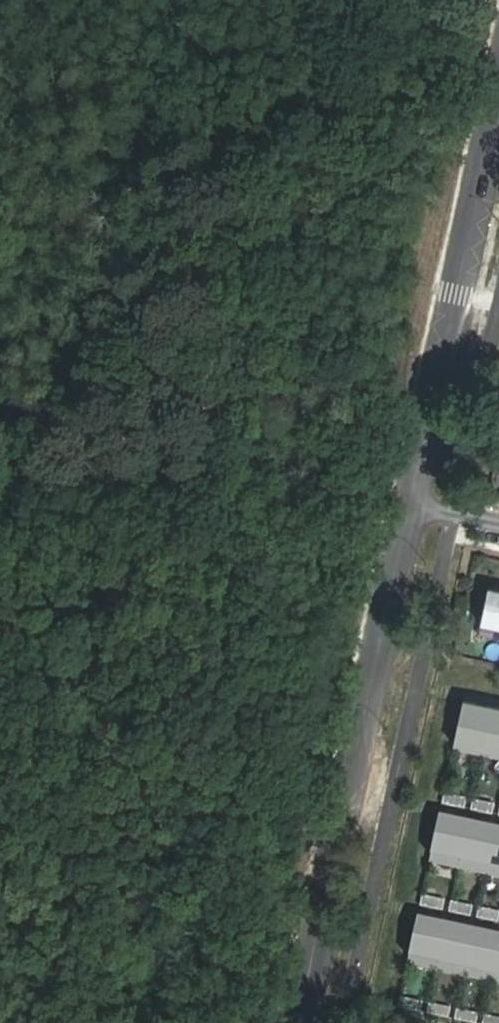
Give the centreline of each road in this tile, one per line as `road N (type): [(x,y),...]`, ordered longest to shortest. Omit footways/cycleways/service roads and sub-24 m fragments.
road 1 (residential): [(306,1022),(415,512)]
road 2 (residential): [(415,512),(498,130)]

